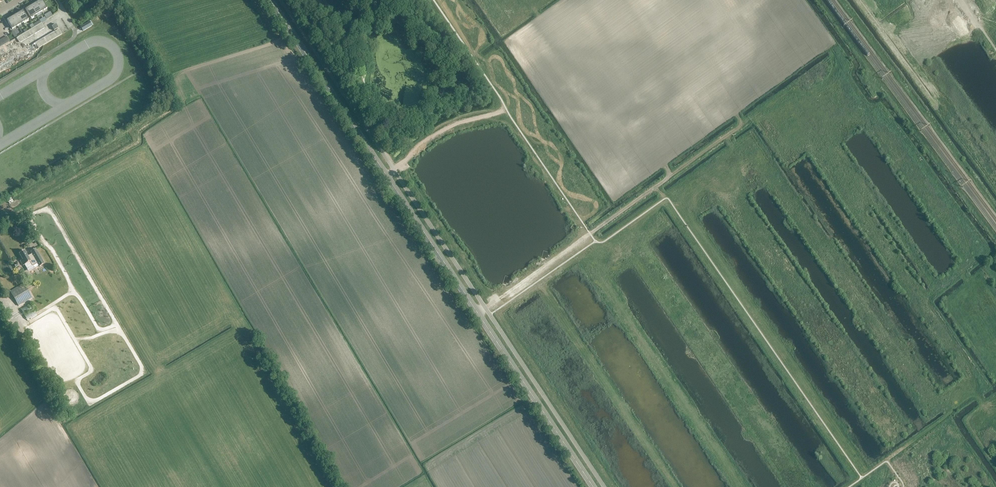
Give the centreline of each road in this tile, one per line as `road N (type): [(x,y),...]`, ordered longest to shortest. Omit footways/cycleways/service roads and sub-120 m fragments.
road 1 (track): [(495,301),(751,118)]
road 2 (unclassified): [(604,486),(485,308)]
road 3 (secondary): [(387,176),(270,0)]
road 4 (secondary): [(594,486),(478,313)]
road 5 (unclassified): [(393,170),(280,0)]
road 6 (unclassified): [(485,308),(393,170)]
road 7 (secondary): [(478,313),(387,176)]

